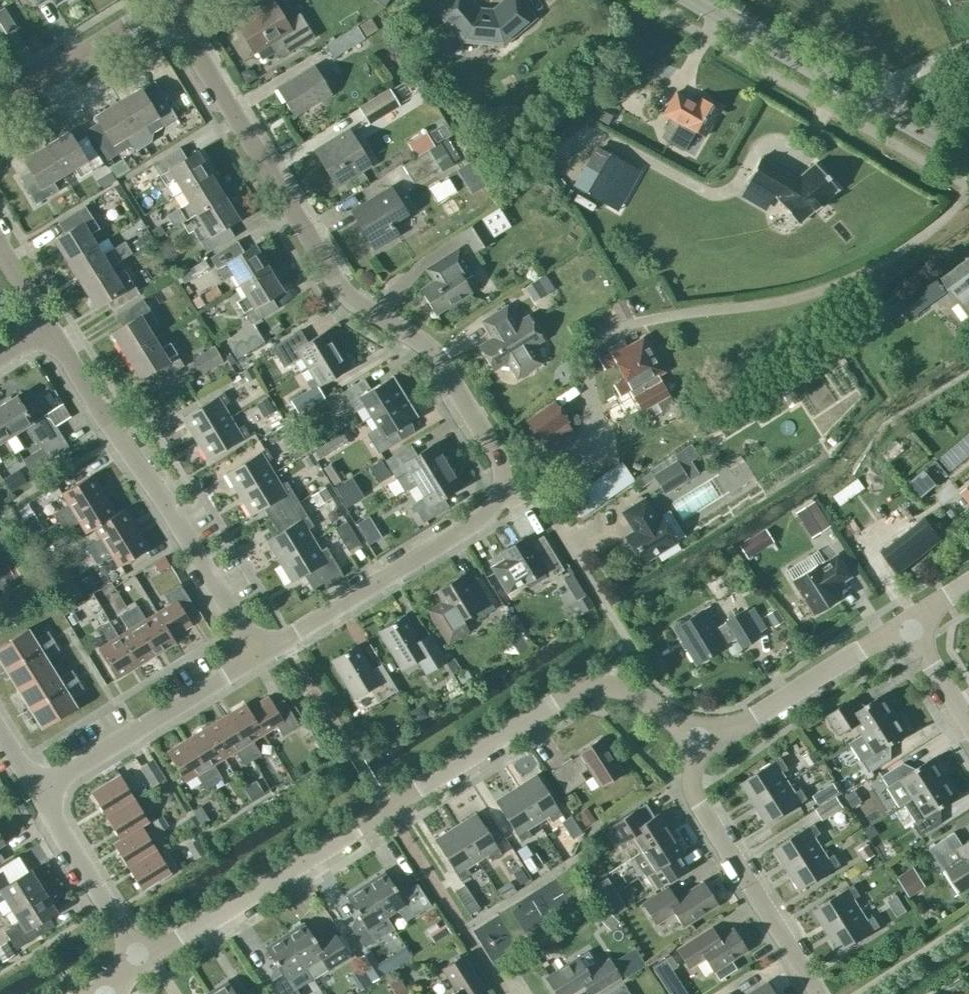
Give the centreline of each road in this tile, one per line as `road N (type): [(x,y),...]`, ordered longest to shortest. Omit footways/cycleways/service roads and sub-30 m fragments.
road 1 (unclassified): [(142,959),(575,690),(623,690),(692,728)]
road 2 (residential): [(500,495),(502,461),(434,351),(345,292),(164,11)]
road 3 (residential): [(257,655),(111,438),(49,330)]
road 4 (tertiary): [(968,155),(700,0)]
road 5 (residential): [(819,993),(694,804),(692,728)]
road 6 (residential): [(257,655),(473,521),(500,495)]
road 7 (residential): [(39,794),(257,655)]
road 8 (unclassified): [(692,728),(741,725),(911,624)]
road 9 (residential): [(142,959),(39,794)]
road 10 (unclassified): [(0,114),(164,11)]

